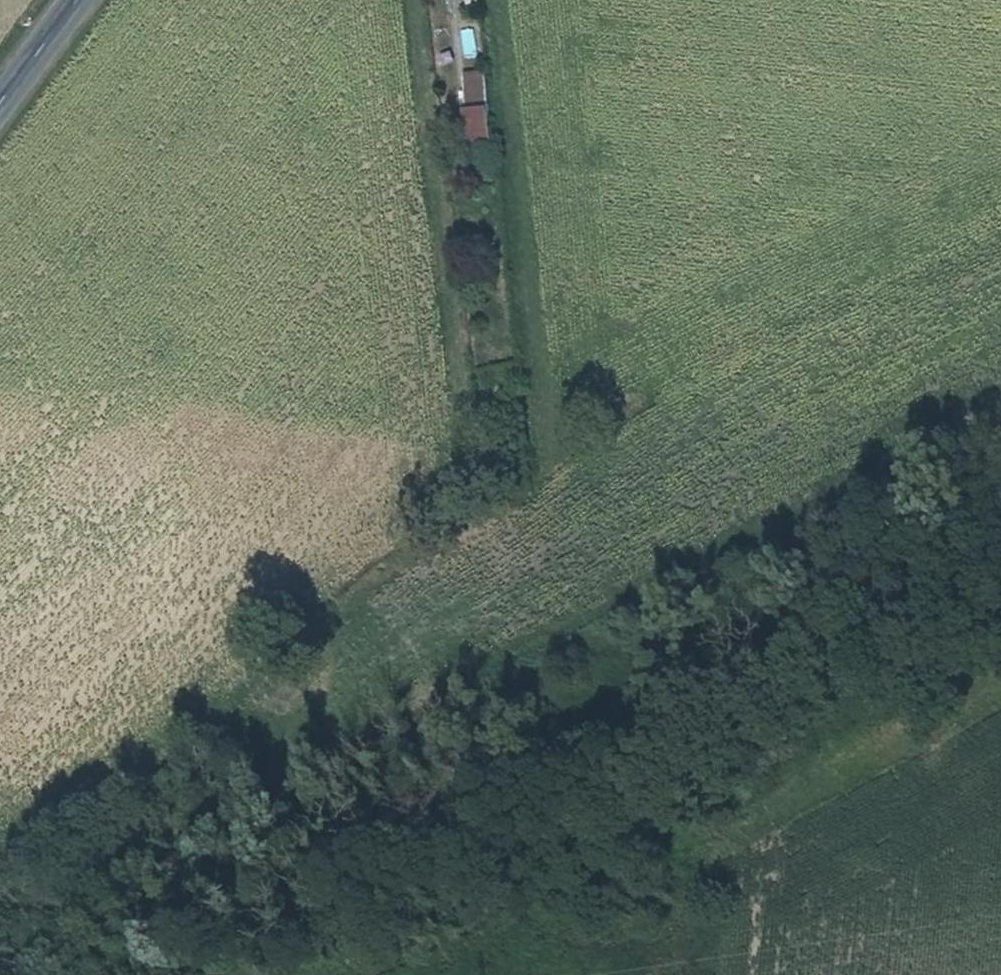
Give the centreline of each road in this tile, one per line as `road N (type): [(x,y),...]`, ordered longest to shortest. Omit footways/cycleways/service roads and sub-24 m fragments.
road 1 (tertiary): [(0,99),(75,0)]

